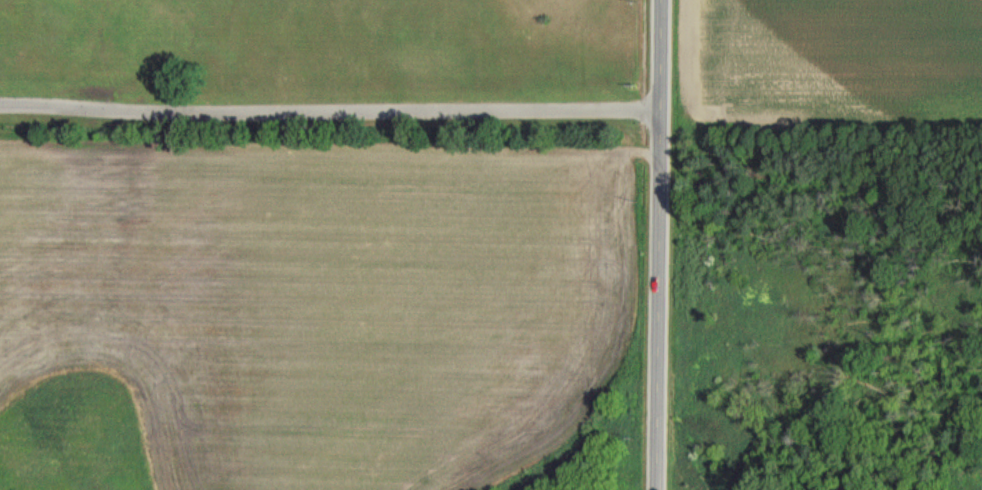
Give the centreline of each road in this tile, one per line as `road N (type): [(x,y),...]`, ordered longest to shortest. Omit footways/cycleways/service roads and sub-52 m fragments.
road 1 (tertiary): [(653,489),(659,0)]

